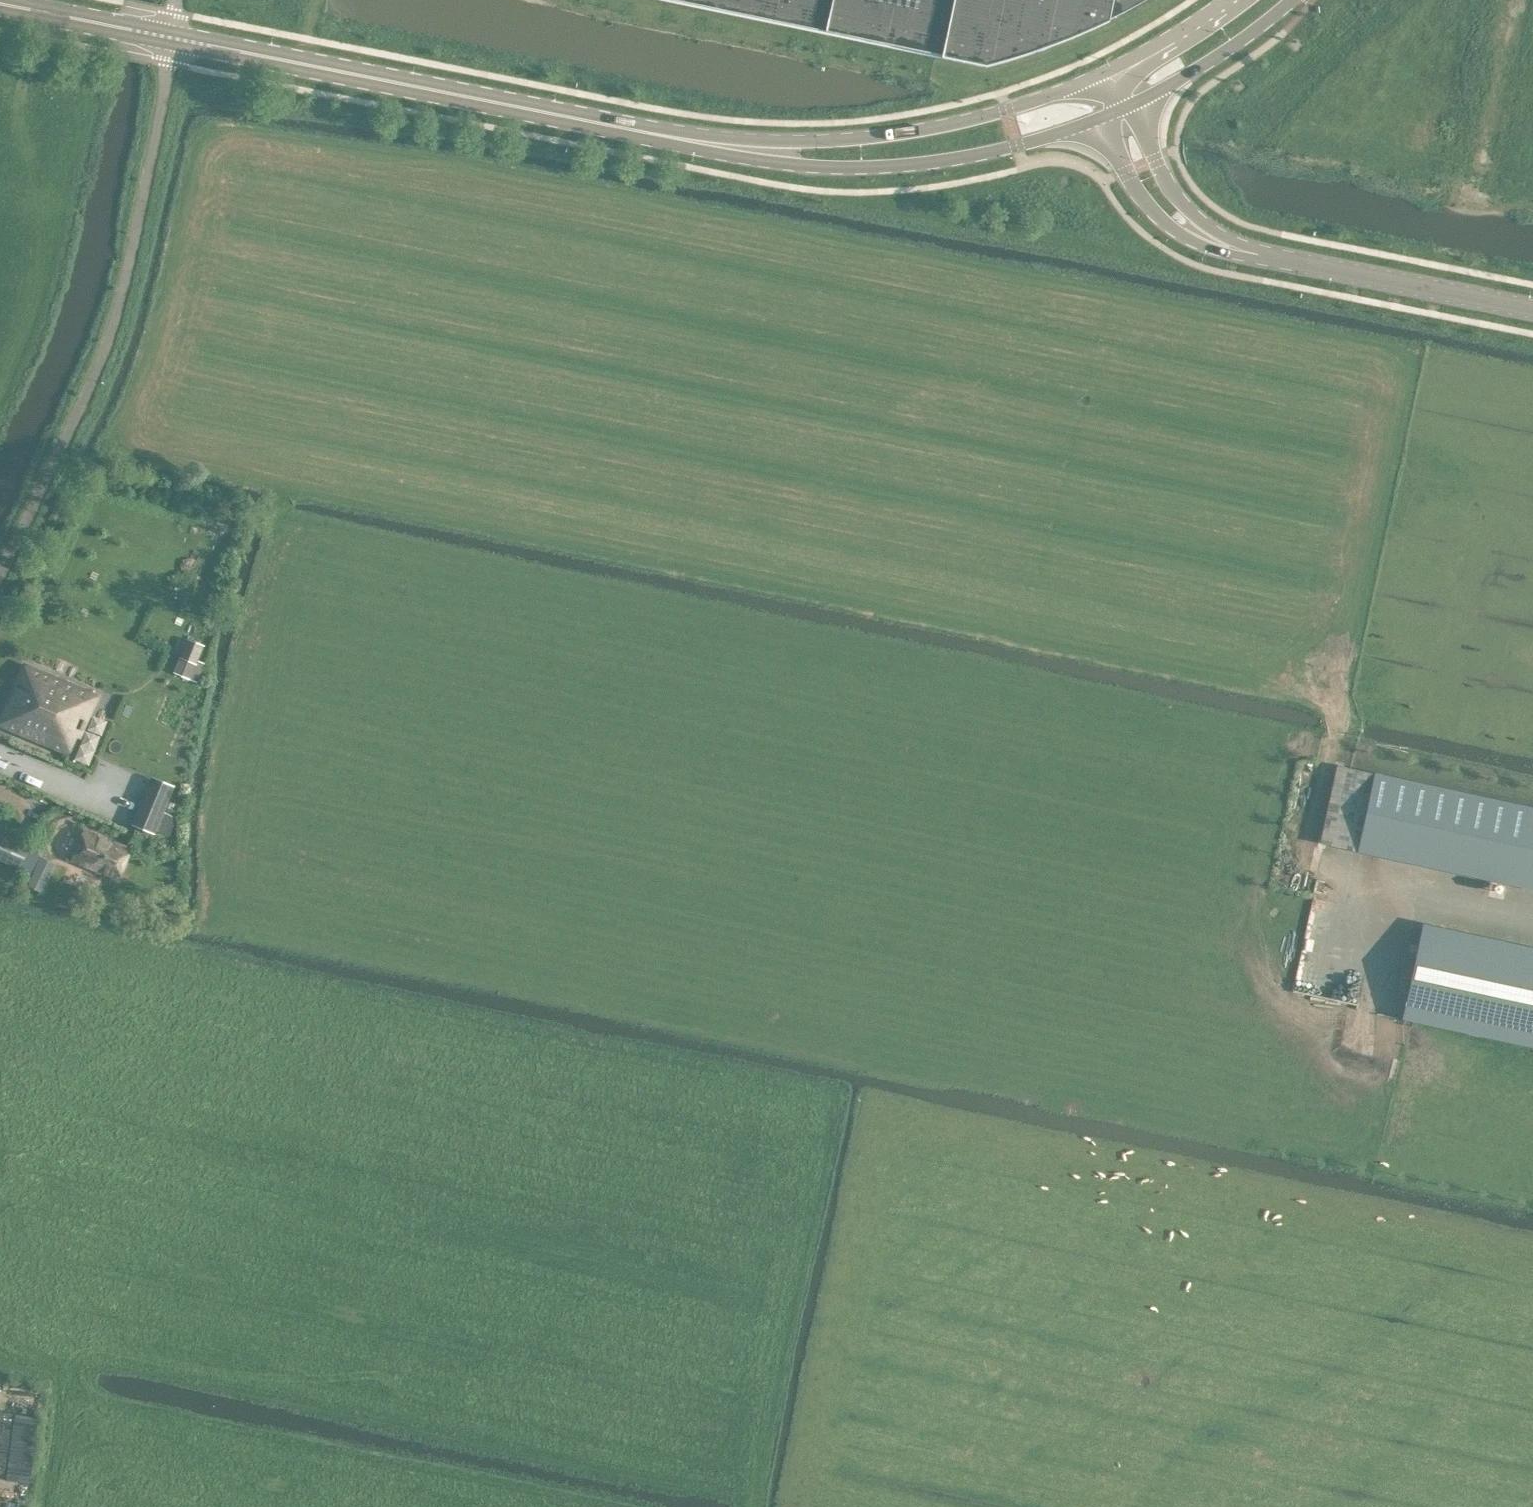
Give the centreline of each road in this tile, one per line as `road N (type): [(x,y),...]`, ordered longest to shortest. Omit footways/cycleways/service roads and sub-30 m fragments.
road 1 (tertiary): [(660,132),(0,4)]
road 2 (tertiary): [(660,132),(731,155),(857,166),(985,153),(1106,113)]
road 3 (tertiary): [(1105,71),(958,121),(880,135),(750,140),(660,132)]
road 4 (tertiary): [(1532,306),(1282,256)]
road 5 (tertiary): [(1106,113),(1133,188),(1163,219),(1208,246),(1282,256)]
road 6 (tertiary): [(1282,256),(1214,229),(1185,205),(1129,104)]
road 7 (unclassified): [(1129,104),(1200,66),(1289,0)]
road 8 (unclassified): [(1227,0),(1105,71)]

